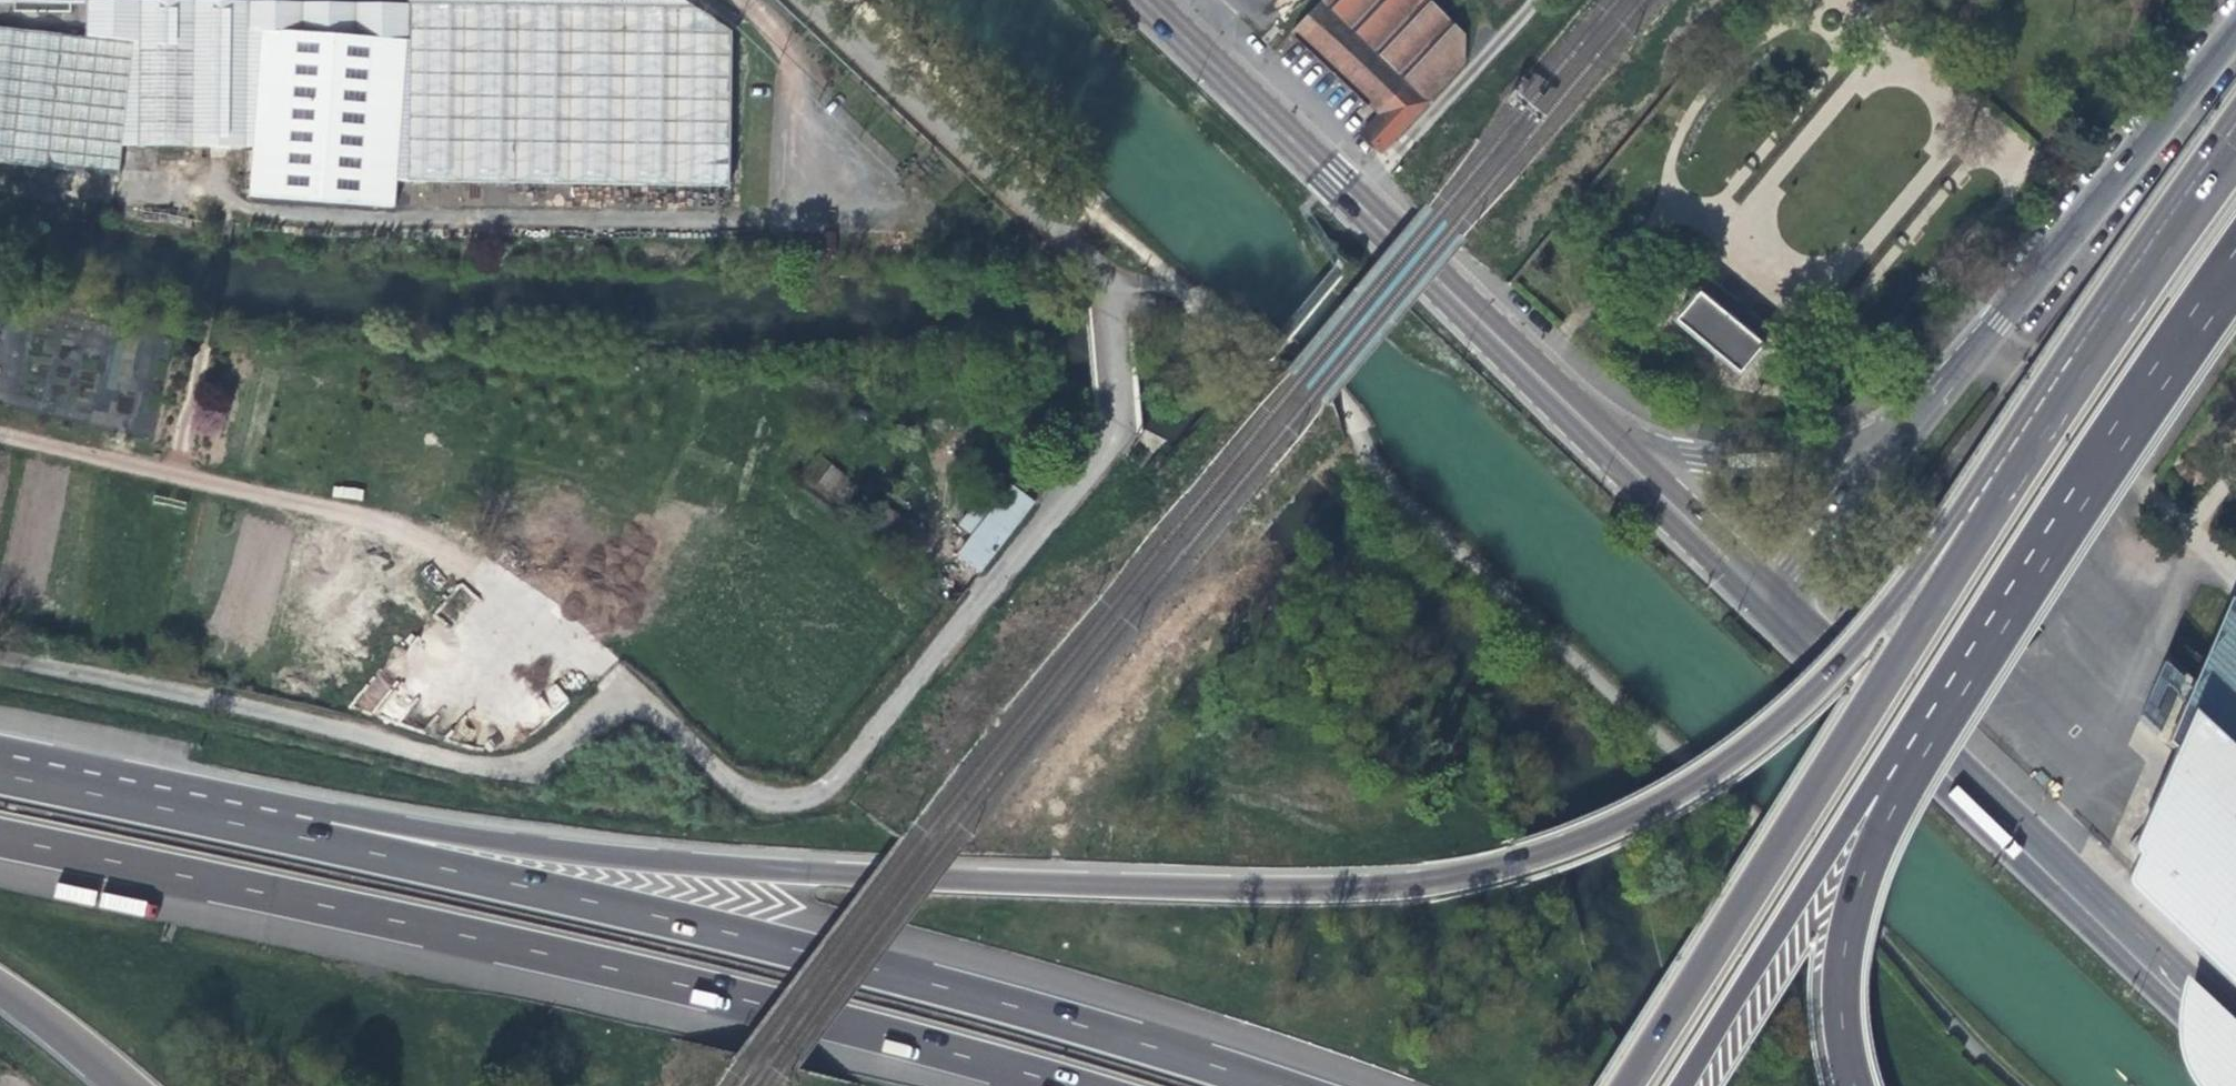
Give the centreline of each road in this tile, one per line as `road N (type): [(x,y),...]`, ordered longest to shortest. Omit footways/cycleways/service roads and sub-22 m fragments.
road 1 (motorway): [(1994,491),(1816,696),(1695,786),(1613,831),(1500,871),(1389,885),(1178,887),(266,828)]
road 2 (motorway): [(0,839),(707,990),(1064,1085)]
road 3 (motorway): [(1273,1085),(1025,1009),(736,934),(266,828)]
road 4 (unclassified): [(749,795),(624,688),(521,772),(0,649)]
road 5 (secondary): [(1994,491),(1620,1085)]
road 6 (residential): [(1107,303),(1113,434),(823,791),(749,795)]
road 7 (secondary): [(1768,608),(1841,697),(2235,1069)]
road 8 (secondary): [(2235,1031),(1857,673),(1768,608)]
road 9 (secondary): [(2235,28),(1915,430)]
road 10 (secondary): [(1690,1085),(1956,670)]
road 11 (secondary): [(1956,670),(2235,269)]
road 12 (motorway): [(1848,1085),(1827,1013),(1829,949),(1852,871),(1956,670)]
road 13 (residential): [(1107,303),(1108,274),(806,0)]
road 14 (secondary): [(2235,137),(1994,491)]
road 15 (secondary): [(1580,426),(1325,180)]
road 16 (secondary): [(1915,430),(1800,460),(1666,452),(1580,426)]
road 17 (motorway): [(266,828),(0,774)]
road 18 (secondary): [(1768,608),(1580,426)]
road 19 (secondary): [(1139,0),(1325,180)]
road 20 (secondary): [(1915,430),(1768,608)]
road 21 (motorway): [(0,992),(126,1085)]

